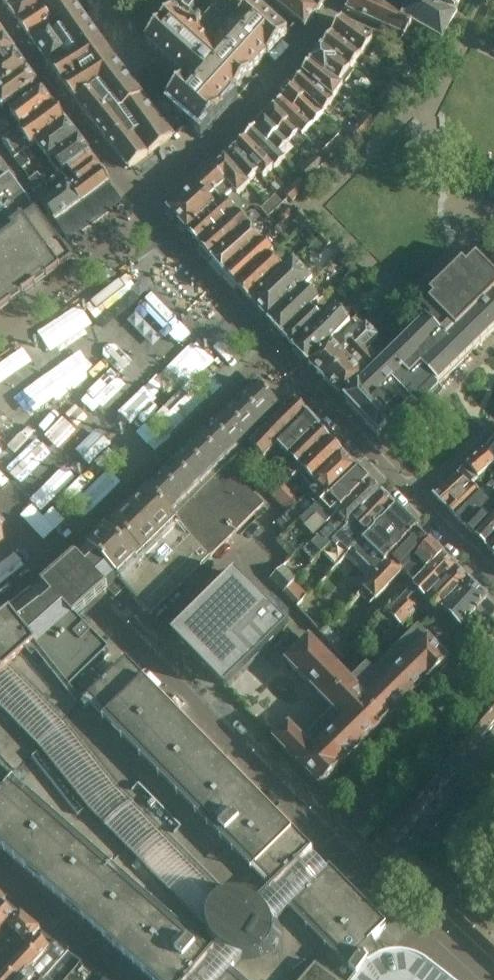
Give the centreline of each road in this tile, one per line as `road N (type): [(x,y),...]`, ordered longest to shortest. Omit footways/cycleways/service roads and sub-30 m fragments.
road 1 (residential): [(329,843),(140,650)]
road 2 (residential): [(329,843),(493,659)]
road 3 (residential): [(493,586),(417,500),(493,422)]
road 4 (residential): [(480,979),(329,843)]
road 5 (residential): [(126,979),(0,872)]

